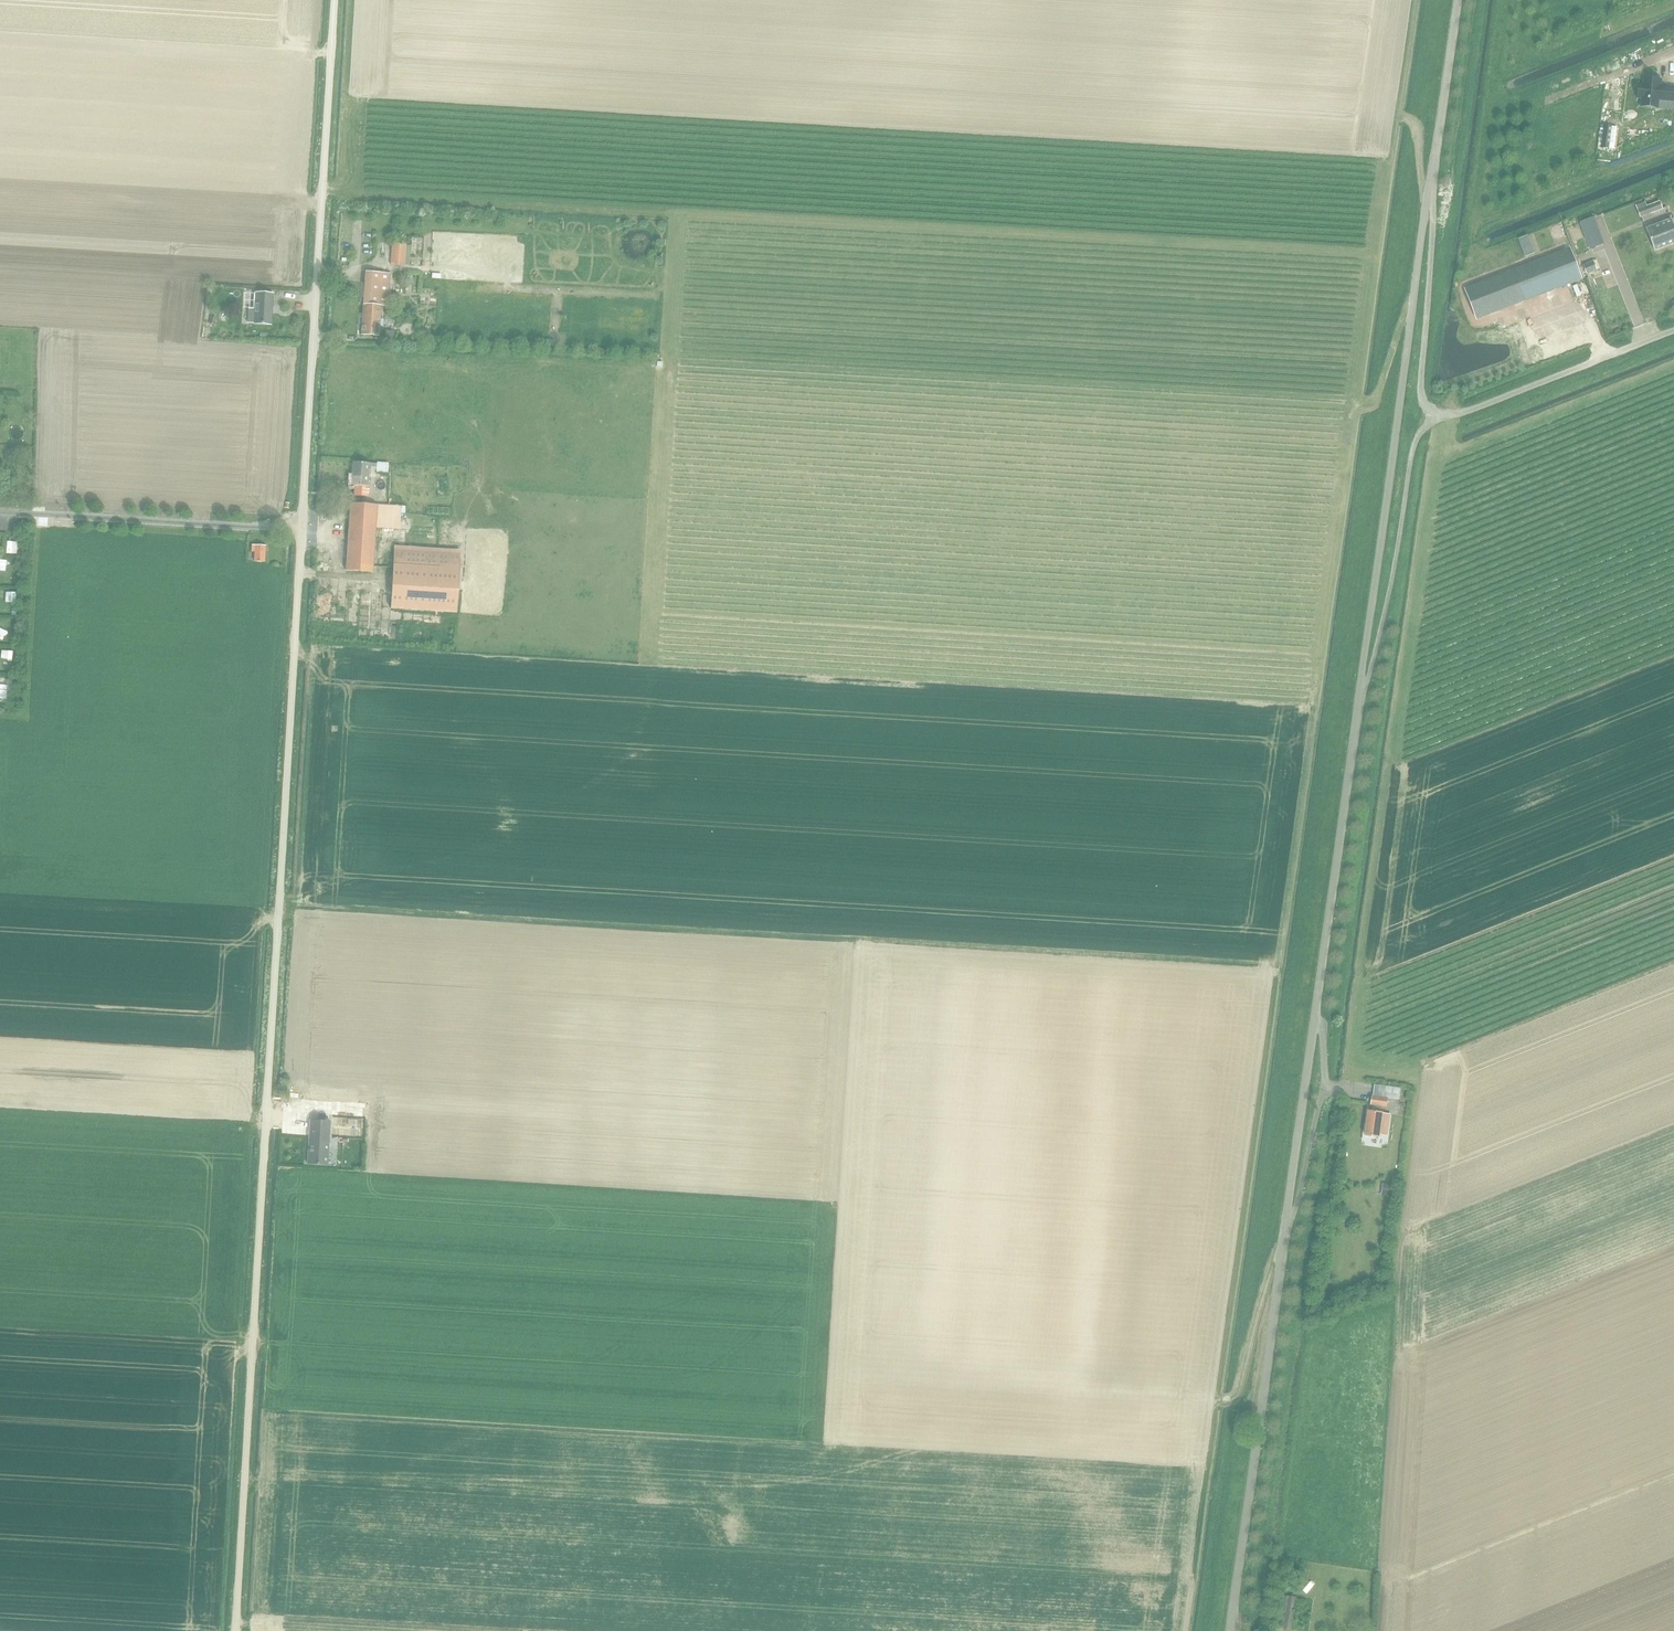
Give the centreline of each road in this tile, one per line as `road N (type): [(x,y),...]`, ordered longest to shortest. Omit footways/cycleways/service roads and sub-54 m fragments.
road 1 (unclassified): [(228,1630),(335,0)]
road 2 (tertiary): [(1231,1630),(1358,715)]
road 3 (tertiary): [(1430,182),(1358,715)]
road 4 (residential): [(1436,415),(1461,413),(1673,331)]
road 5 (unclassified): [(1436,415),(1421,399),(1430,182)]
road 6 (tertiary): [(1430,182),(1457,0)]
road 7 (residential): [(1673,51),(1549,99)]

